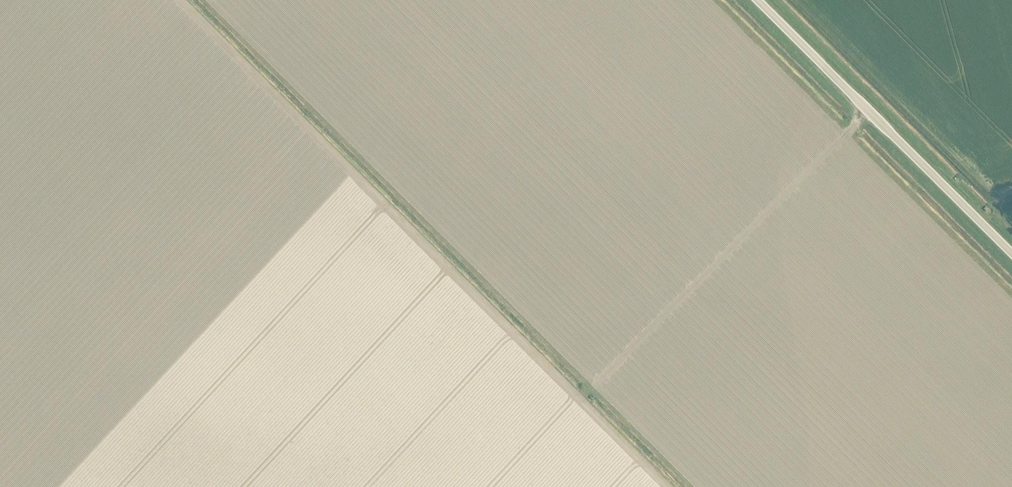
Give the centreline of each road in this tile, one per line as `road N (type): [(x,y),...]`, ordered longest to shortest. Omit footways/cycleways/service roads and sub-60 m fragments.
road 1 (tertiary): [(1011,256),(753,0)]

